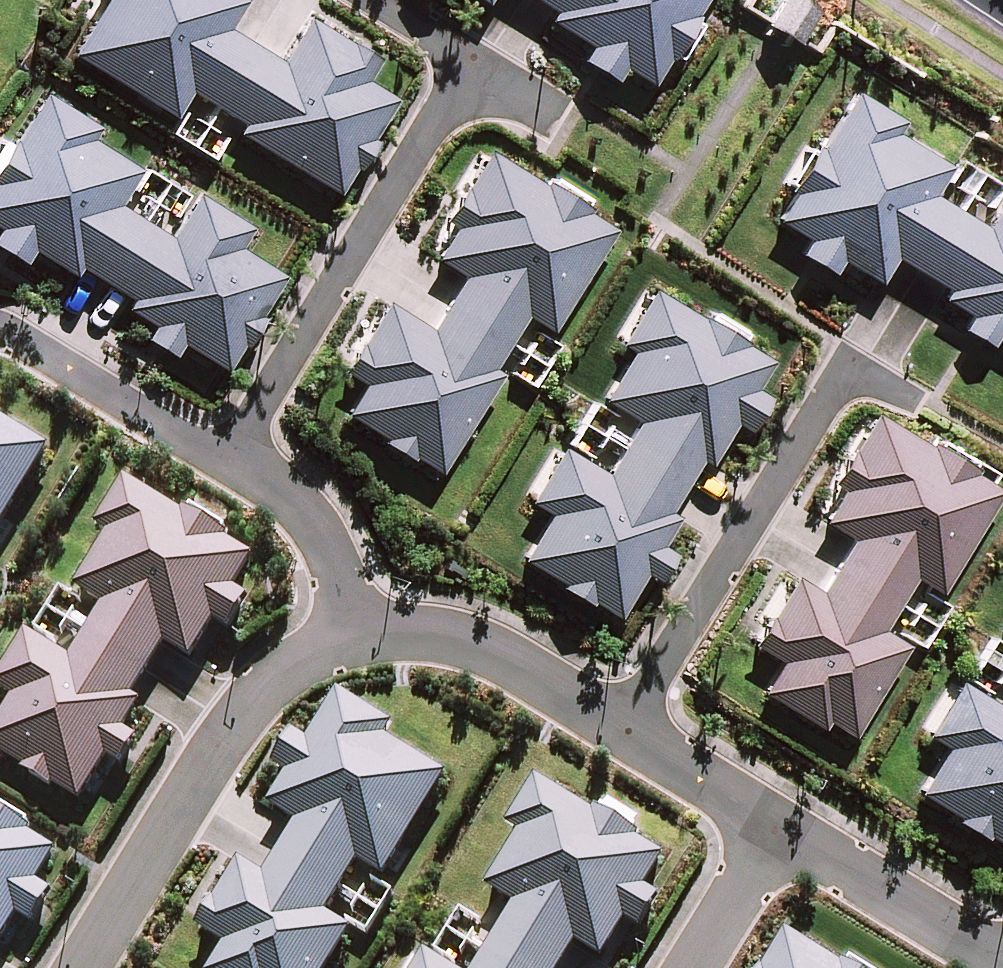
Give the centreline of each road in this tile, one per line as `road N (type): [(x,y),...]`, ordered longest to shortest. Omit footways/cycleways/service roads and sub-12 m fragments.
road 1 (residential): [(912,393),(845,360),(614,731)]
road 2 (residential): [(479,51),(228,459)]
road 3 (residential): [(82,967),(248,705),(345,635)]
road 4 (residential): [(345,635),(424,629),(475,646),(614,731)]
road 5 (residential): [(0,320),(228,459)]
road 6 (residential): [(774,832),(990,967)]
road 7 (residential): [(228,459),(268,481),(317,527),(345,635)]
road 8 (residential): [(614,731),(774,832)]
road 9 (residential): [(774,832),(691,967)]

